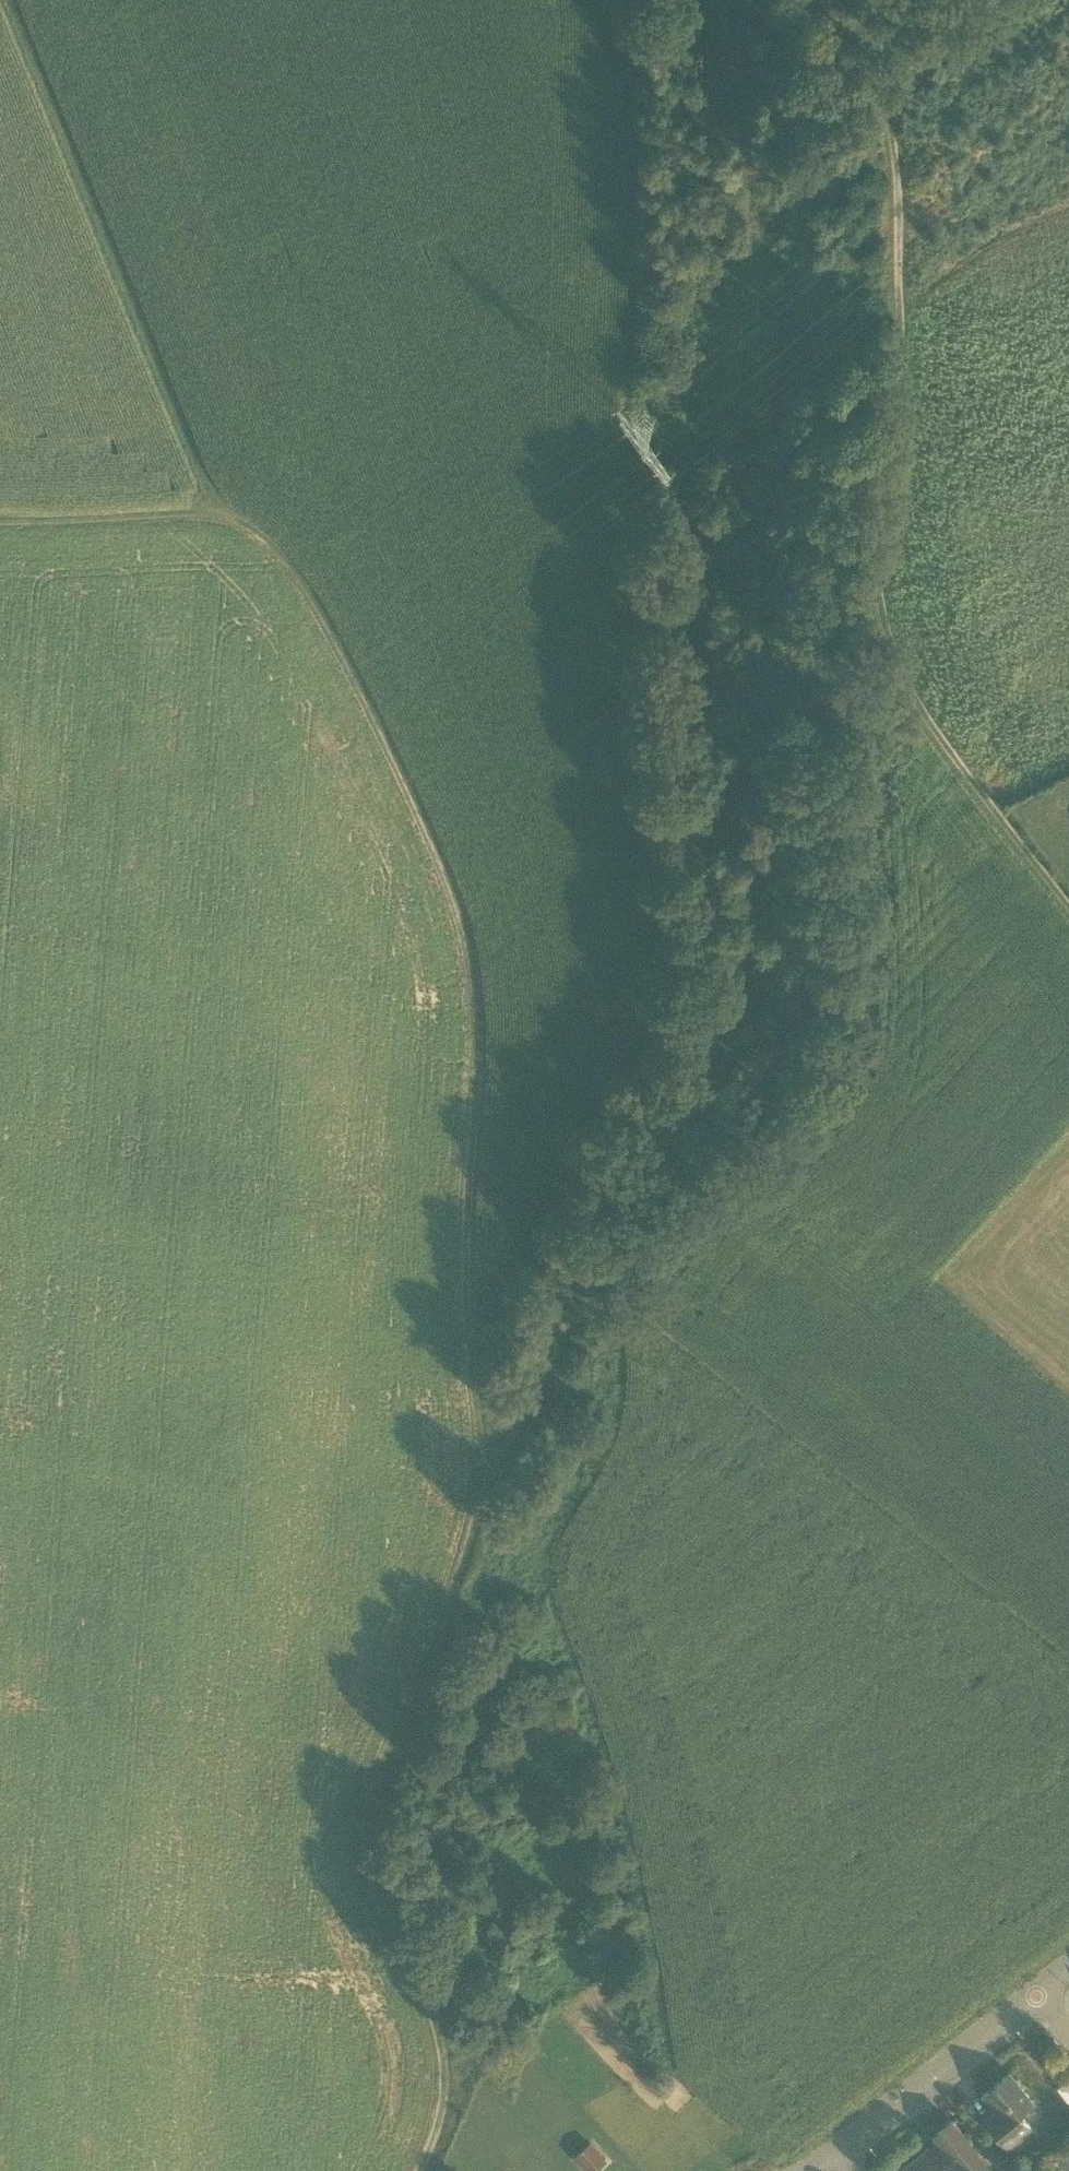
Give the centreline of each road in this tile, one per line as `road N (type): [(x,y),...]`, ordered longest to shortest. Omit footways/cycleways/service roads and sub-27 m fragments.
road 1 (track): [(427,2170),(464,2077),(408,1919),(384,1769),(400,1702),(481,1538),(505,1456),(477,1232)]
road 2 (track): [(477,1232),(487,983),(450,829),(385,701),(324,610),(270,552),(222,519)]
road 3 (track): [(222,519),(126,318),(2,0)]
road 4 (unclassified): [(1068,910),(912,712),(881,644)]
road 5 (residential): [(833,2156),(1037,1994)]
road 6 (track): [(222,519),(0,527)]

